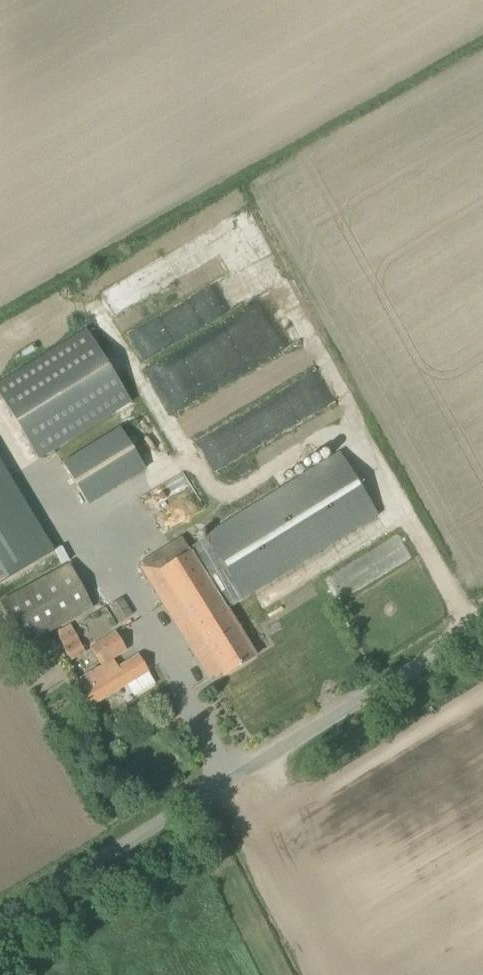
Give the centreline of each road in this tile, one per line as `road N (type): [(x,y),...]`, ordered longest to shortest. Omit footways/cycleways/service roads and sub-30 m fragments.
road 1 (unclassified): [(0,911),(482,615)]

